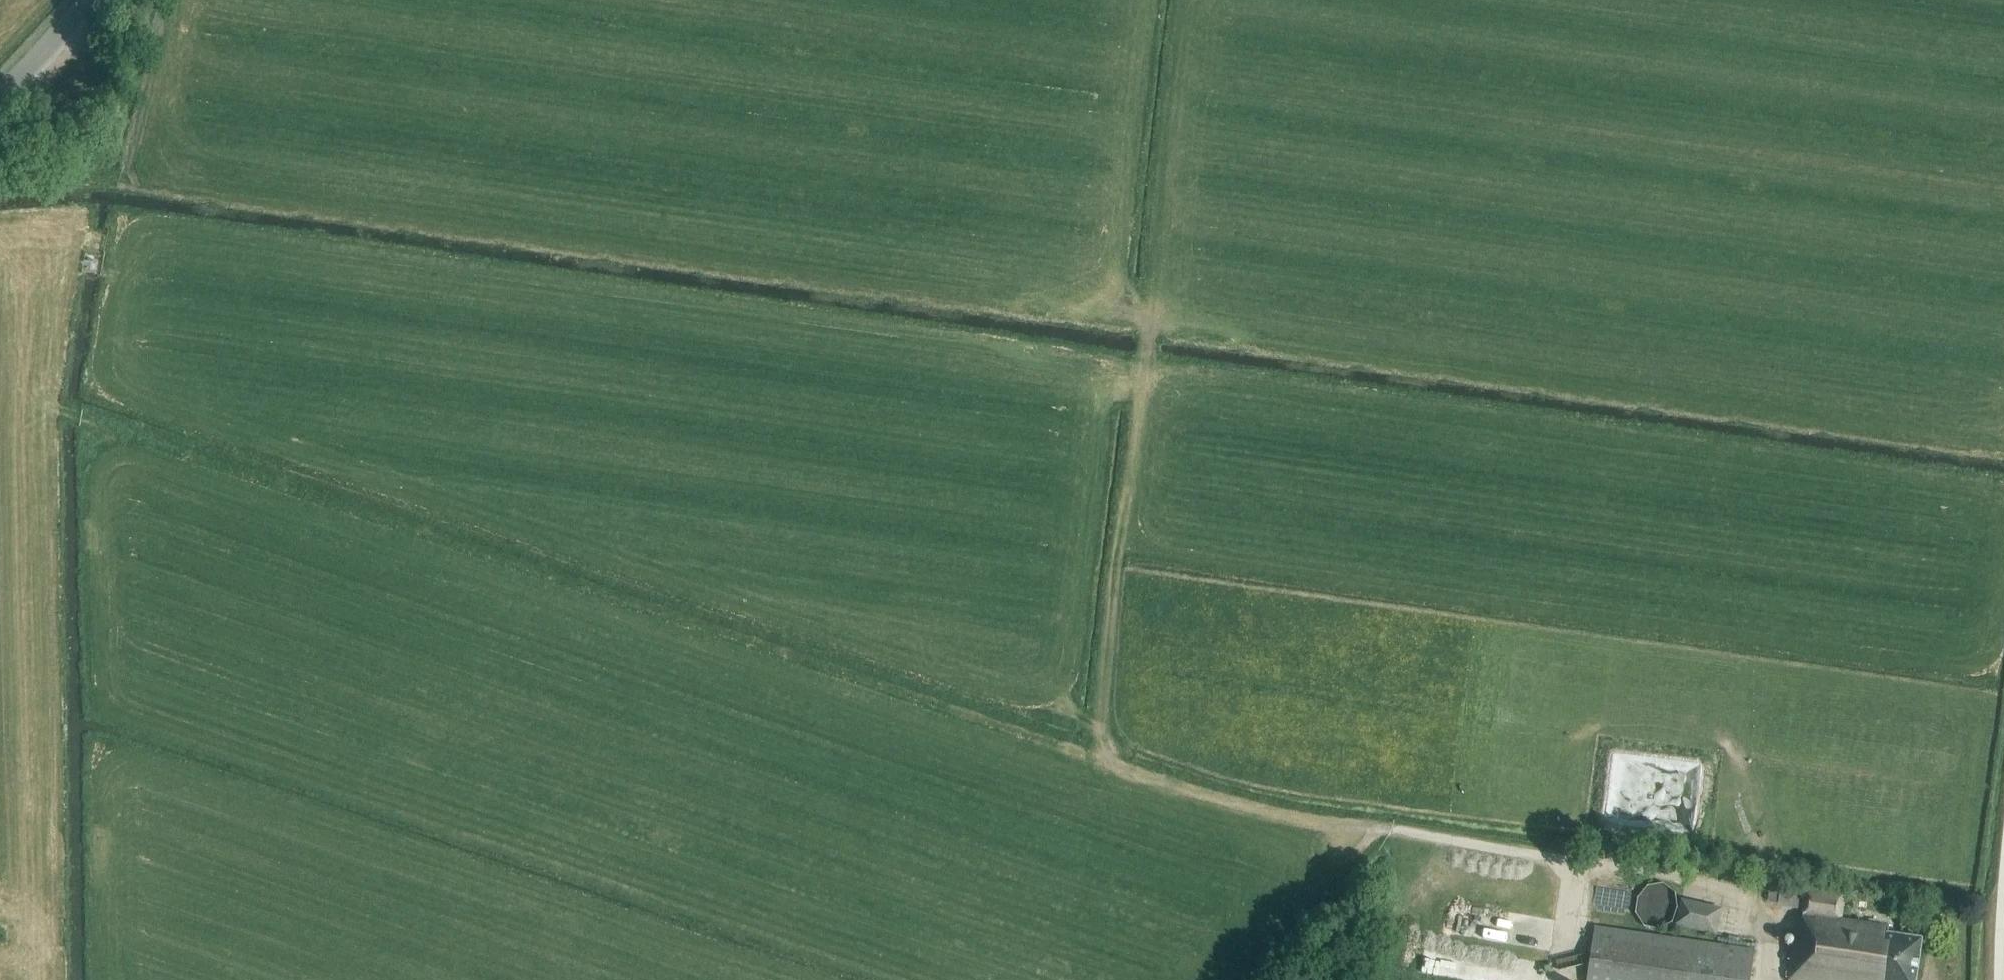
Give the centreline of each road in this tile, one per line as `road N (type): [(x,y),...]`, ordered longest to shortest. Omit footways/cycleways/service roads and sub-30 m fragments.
road 1 (tertiary): [(0,98),(90,0)]

